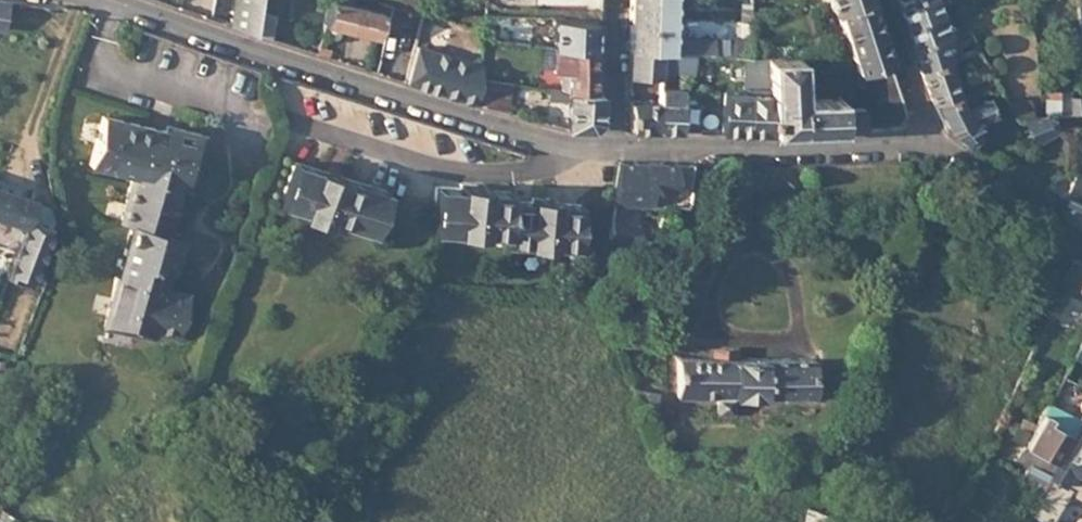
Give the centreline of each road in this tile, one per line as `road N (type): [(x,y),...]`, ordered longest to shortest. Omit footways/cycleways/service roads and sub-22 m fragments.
road 1 (tertiary): [(118,0),(527,136),(618,143)]
road 2 (tertiary): [(618,143),(772,152),(931,140)]
road 3 (tertiary): [(931,140),(1027,215),(1081,244)]
road 4 (residential): [(881,0),(931,140)]
road 5 (residential): [(617,0),(618,143)]

